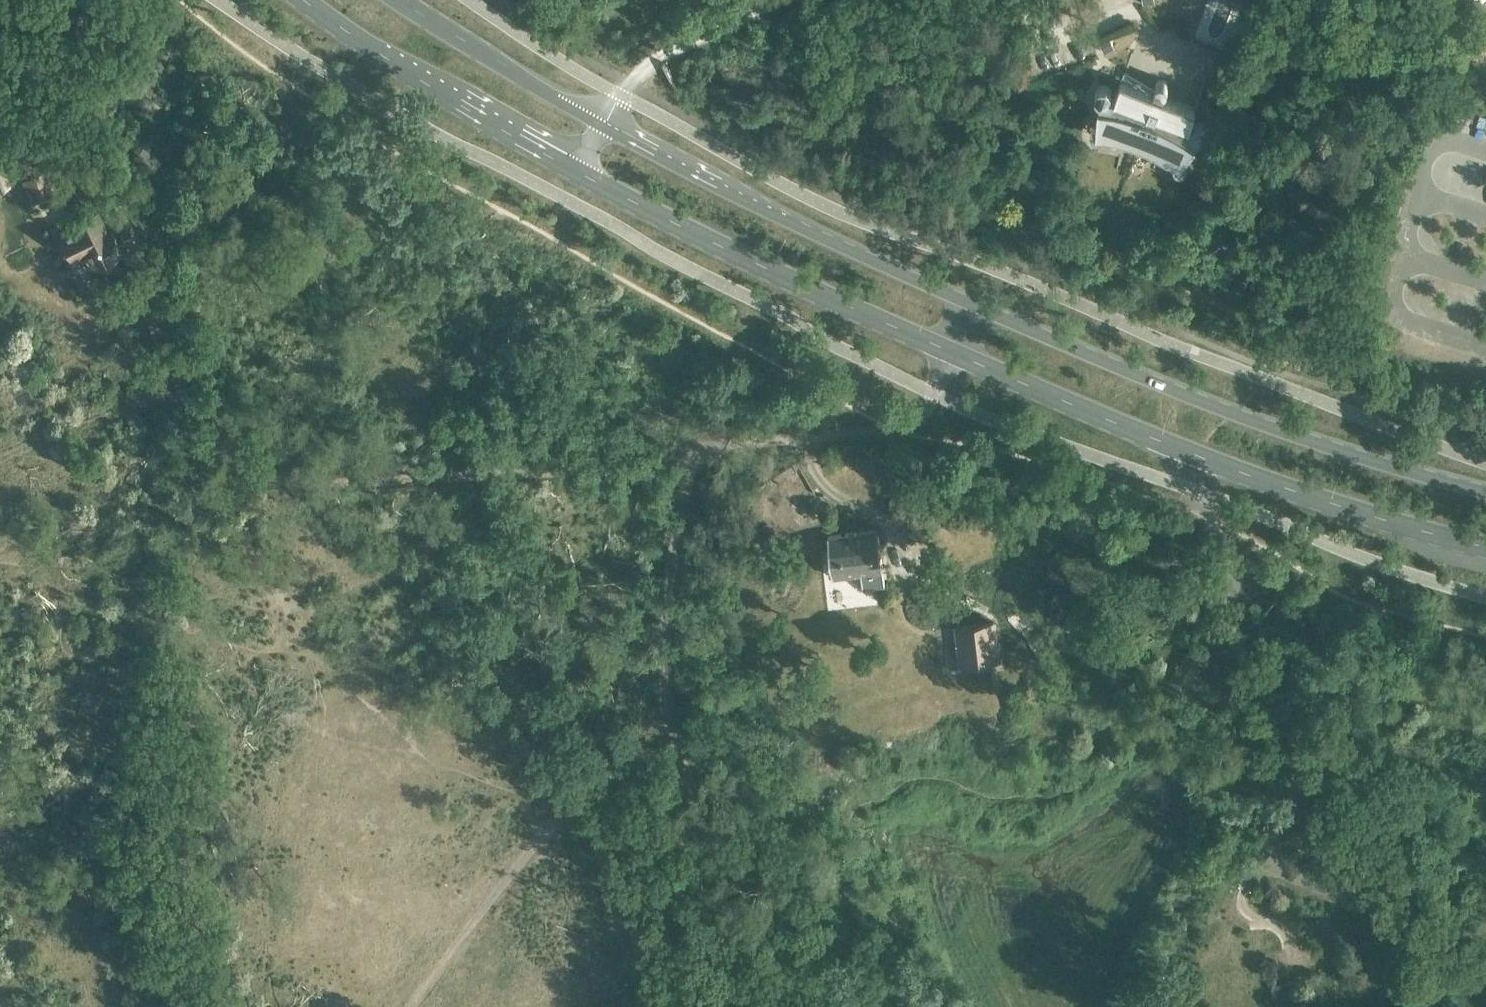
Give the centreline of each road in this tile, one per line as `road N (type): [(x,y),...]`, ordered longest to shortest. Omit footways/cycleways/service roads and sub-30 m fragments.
road 1 (primary): [(1485,492),(1274,428),(841,247),(608,129),(404,0)]
road 2 (primary): [(305,0),(415,77),(640,209),(803,288),(1206,460)]
road 3 (unclassified): [(1470,968),(1394,919),(1261,863),(1299,744),(1228,625),(1238,572),(1196,493),(1206,460)]
road 4 (track): [(669,709),(584,785),(403,1006)]
road 5 (track): [(695,460),(897,434),(937,398),(979,305)]
road 6 (track): [(146,296),(183,400),(258,476),(299,487),(393,483)]
road 7 (track): [(393,483),(695,460)]
road 8 (primary): [(1206,460),(1485,547)]
road 9 (track): [(787,0),(642,74),(578,176)]
road 10 (track): [(1128,10),(1090,35),(1057,30),(1014,0)]

